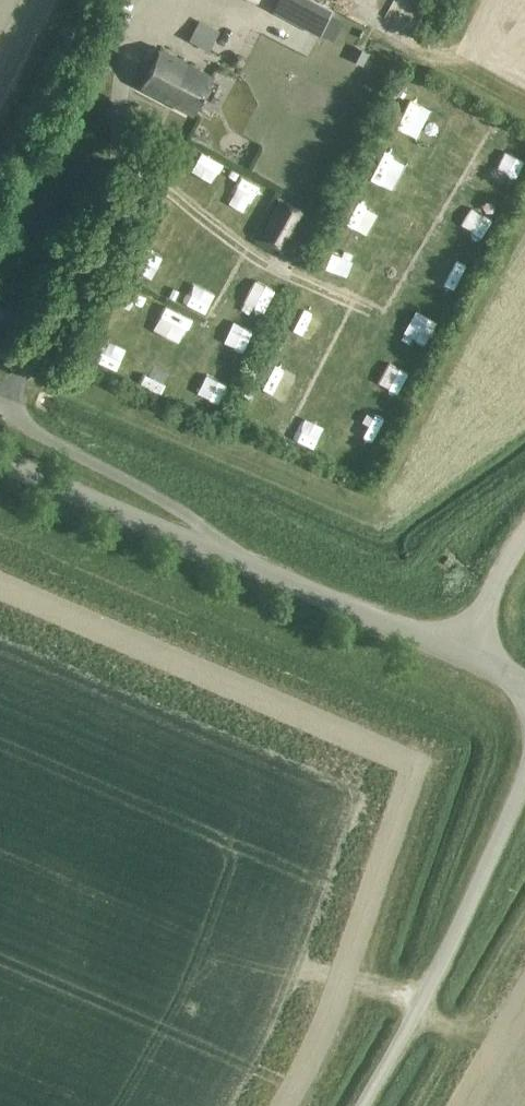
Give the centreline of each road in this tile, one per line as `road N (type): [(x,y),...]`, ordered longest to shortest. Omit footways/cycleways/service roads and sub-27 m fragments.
road 1 (unclassified): [(363,1105),(475,893),(524,772)]
road 2 (unclassified): [(240,567),(200,526),(6,408)]
road 3 (unclassified): [(240,567),(0,466)]
road 4 (unclassified): [(465,656),(240,567)]
road 5 (unclassified): [(465,656),(524,524)]

